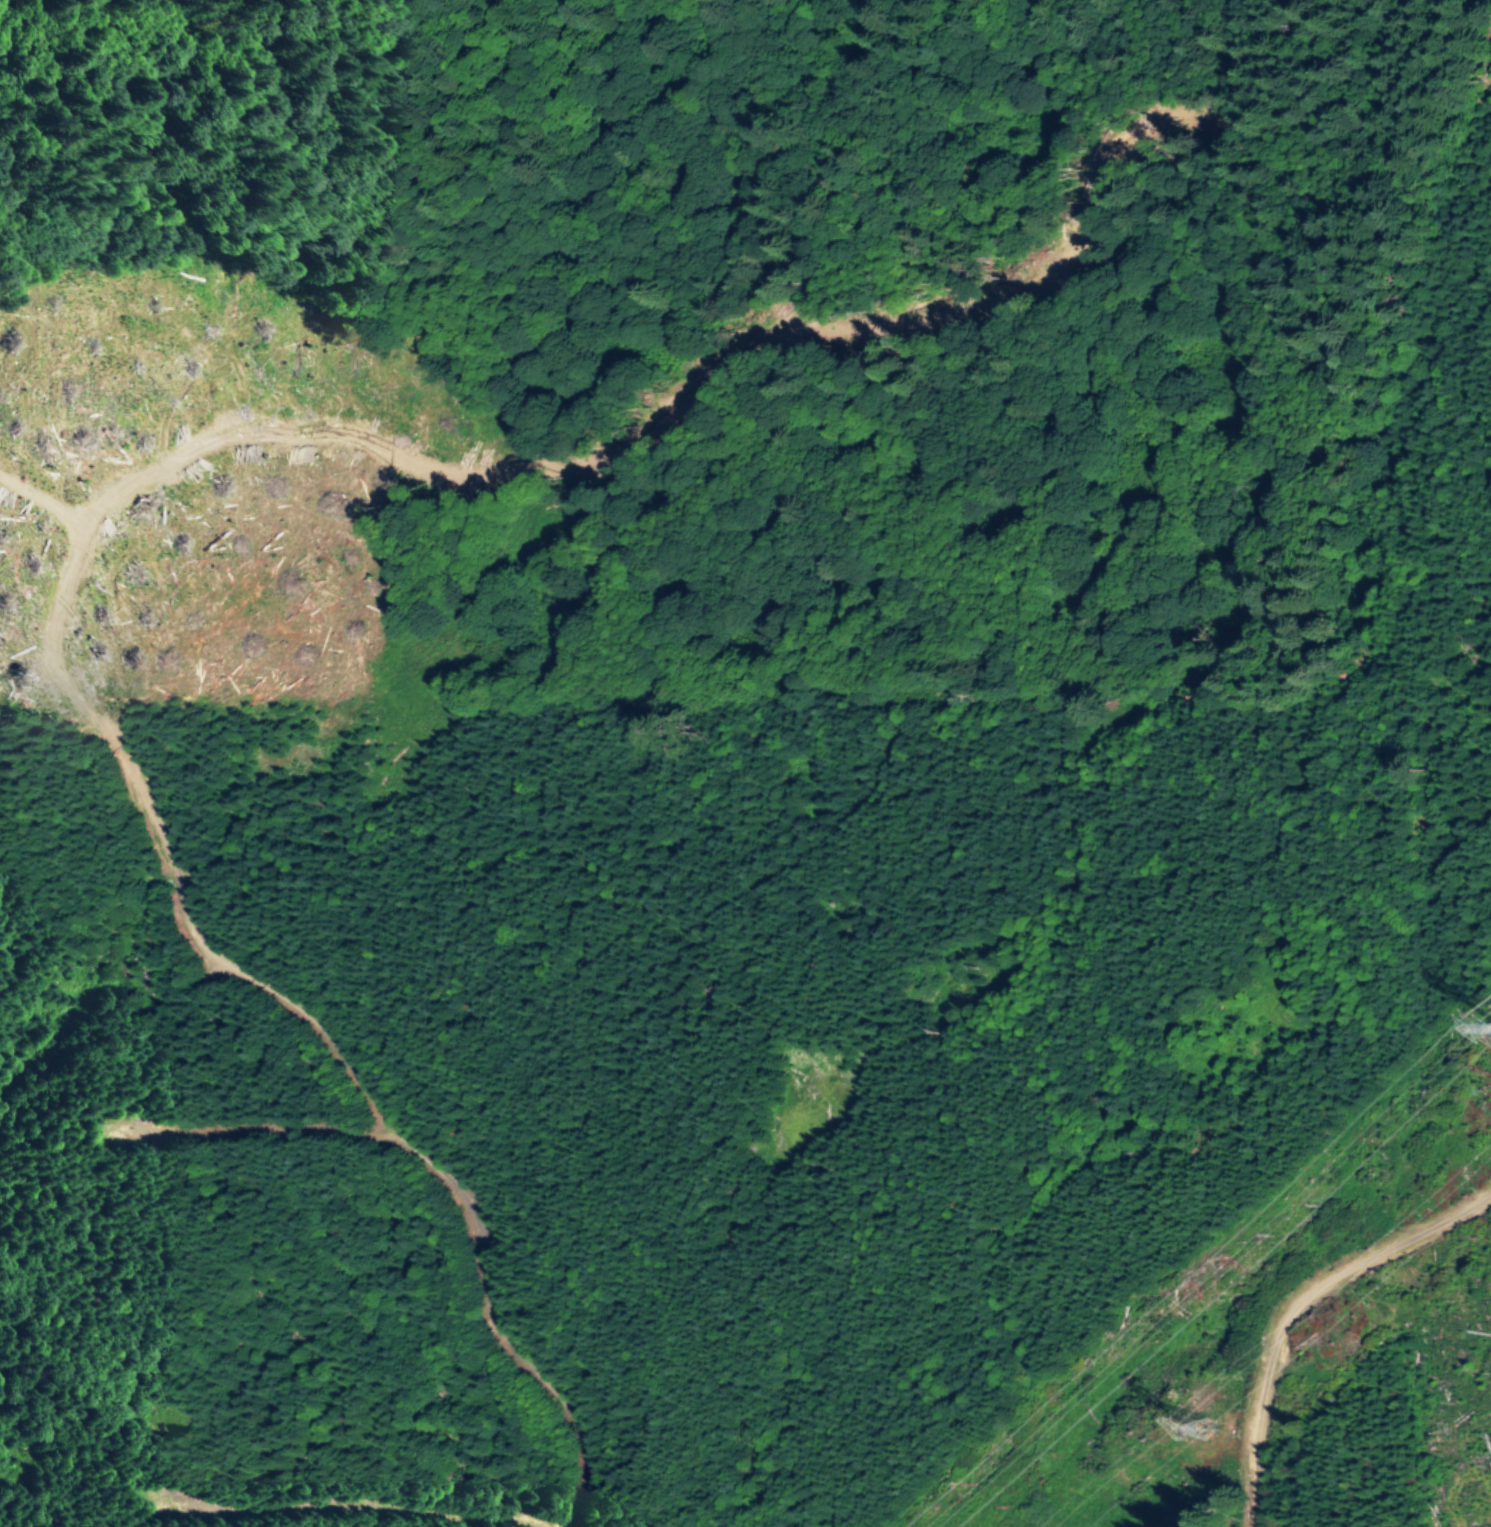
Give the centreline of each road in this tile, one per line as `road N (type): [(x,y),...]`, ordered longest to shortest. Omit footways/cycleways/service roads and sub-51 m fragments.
road 1 (track): [(1252,1526),(1270,1353),(1321,1289),(1490,1199)]

